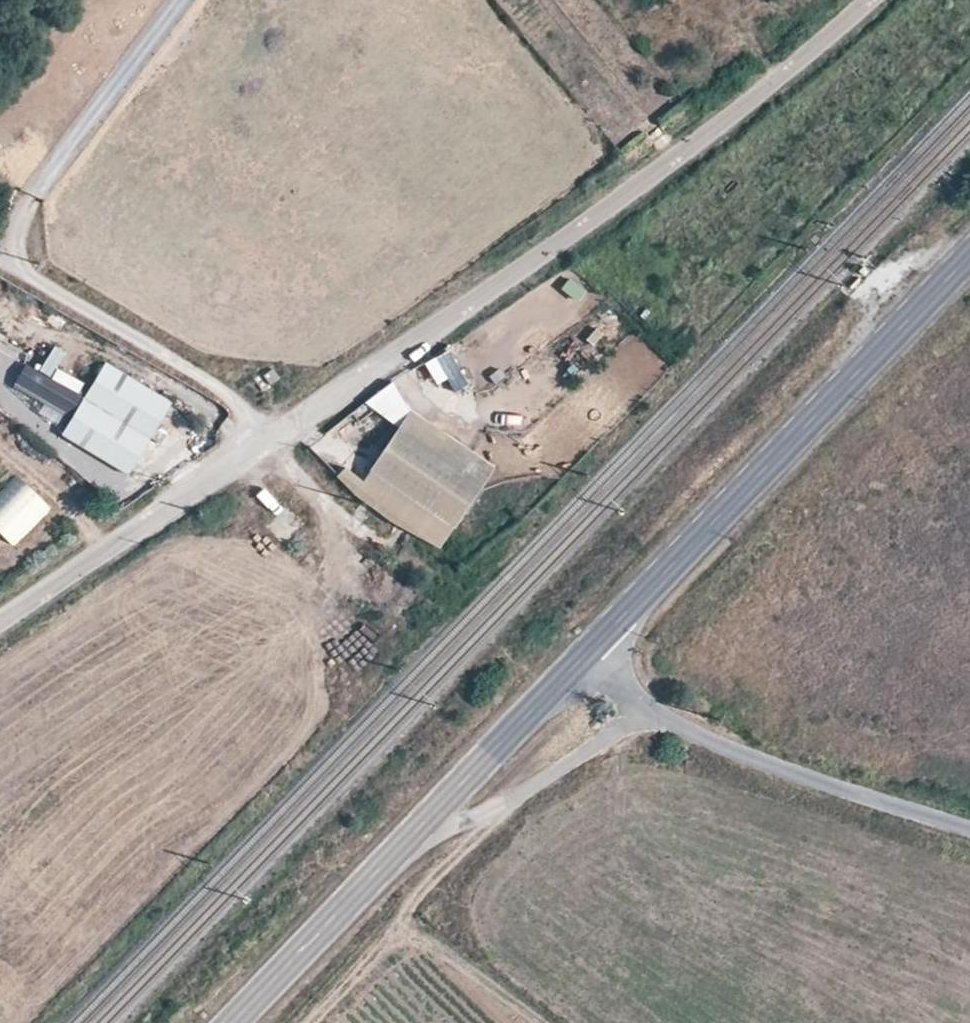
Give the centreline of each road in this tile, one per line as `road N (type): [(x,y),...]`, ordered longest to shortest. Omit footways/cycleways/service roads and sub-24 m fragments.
road 1 (unclassified): [(282,431),(810,58),(871,0)]
road 2 (tertiary): [(586,653),(969,254)]
road 3 (tertiary): [(231,1022),(586,653)]
road 4 (track): [(650,713),(490,823),(304,1022)]
road 5 (unclassified): [(969,831),(754,762),(650,713),(586,653)]
road 6 (unclassified): [(0,624),(282,431)]
road 7 (unclassified): [(0,260),(282,431)]
road 8 (track): [(533,1022),(396,924)]

